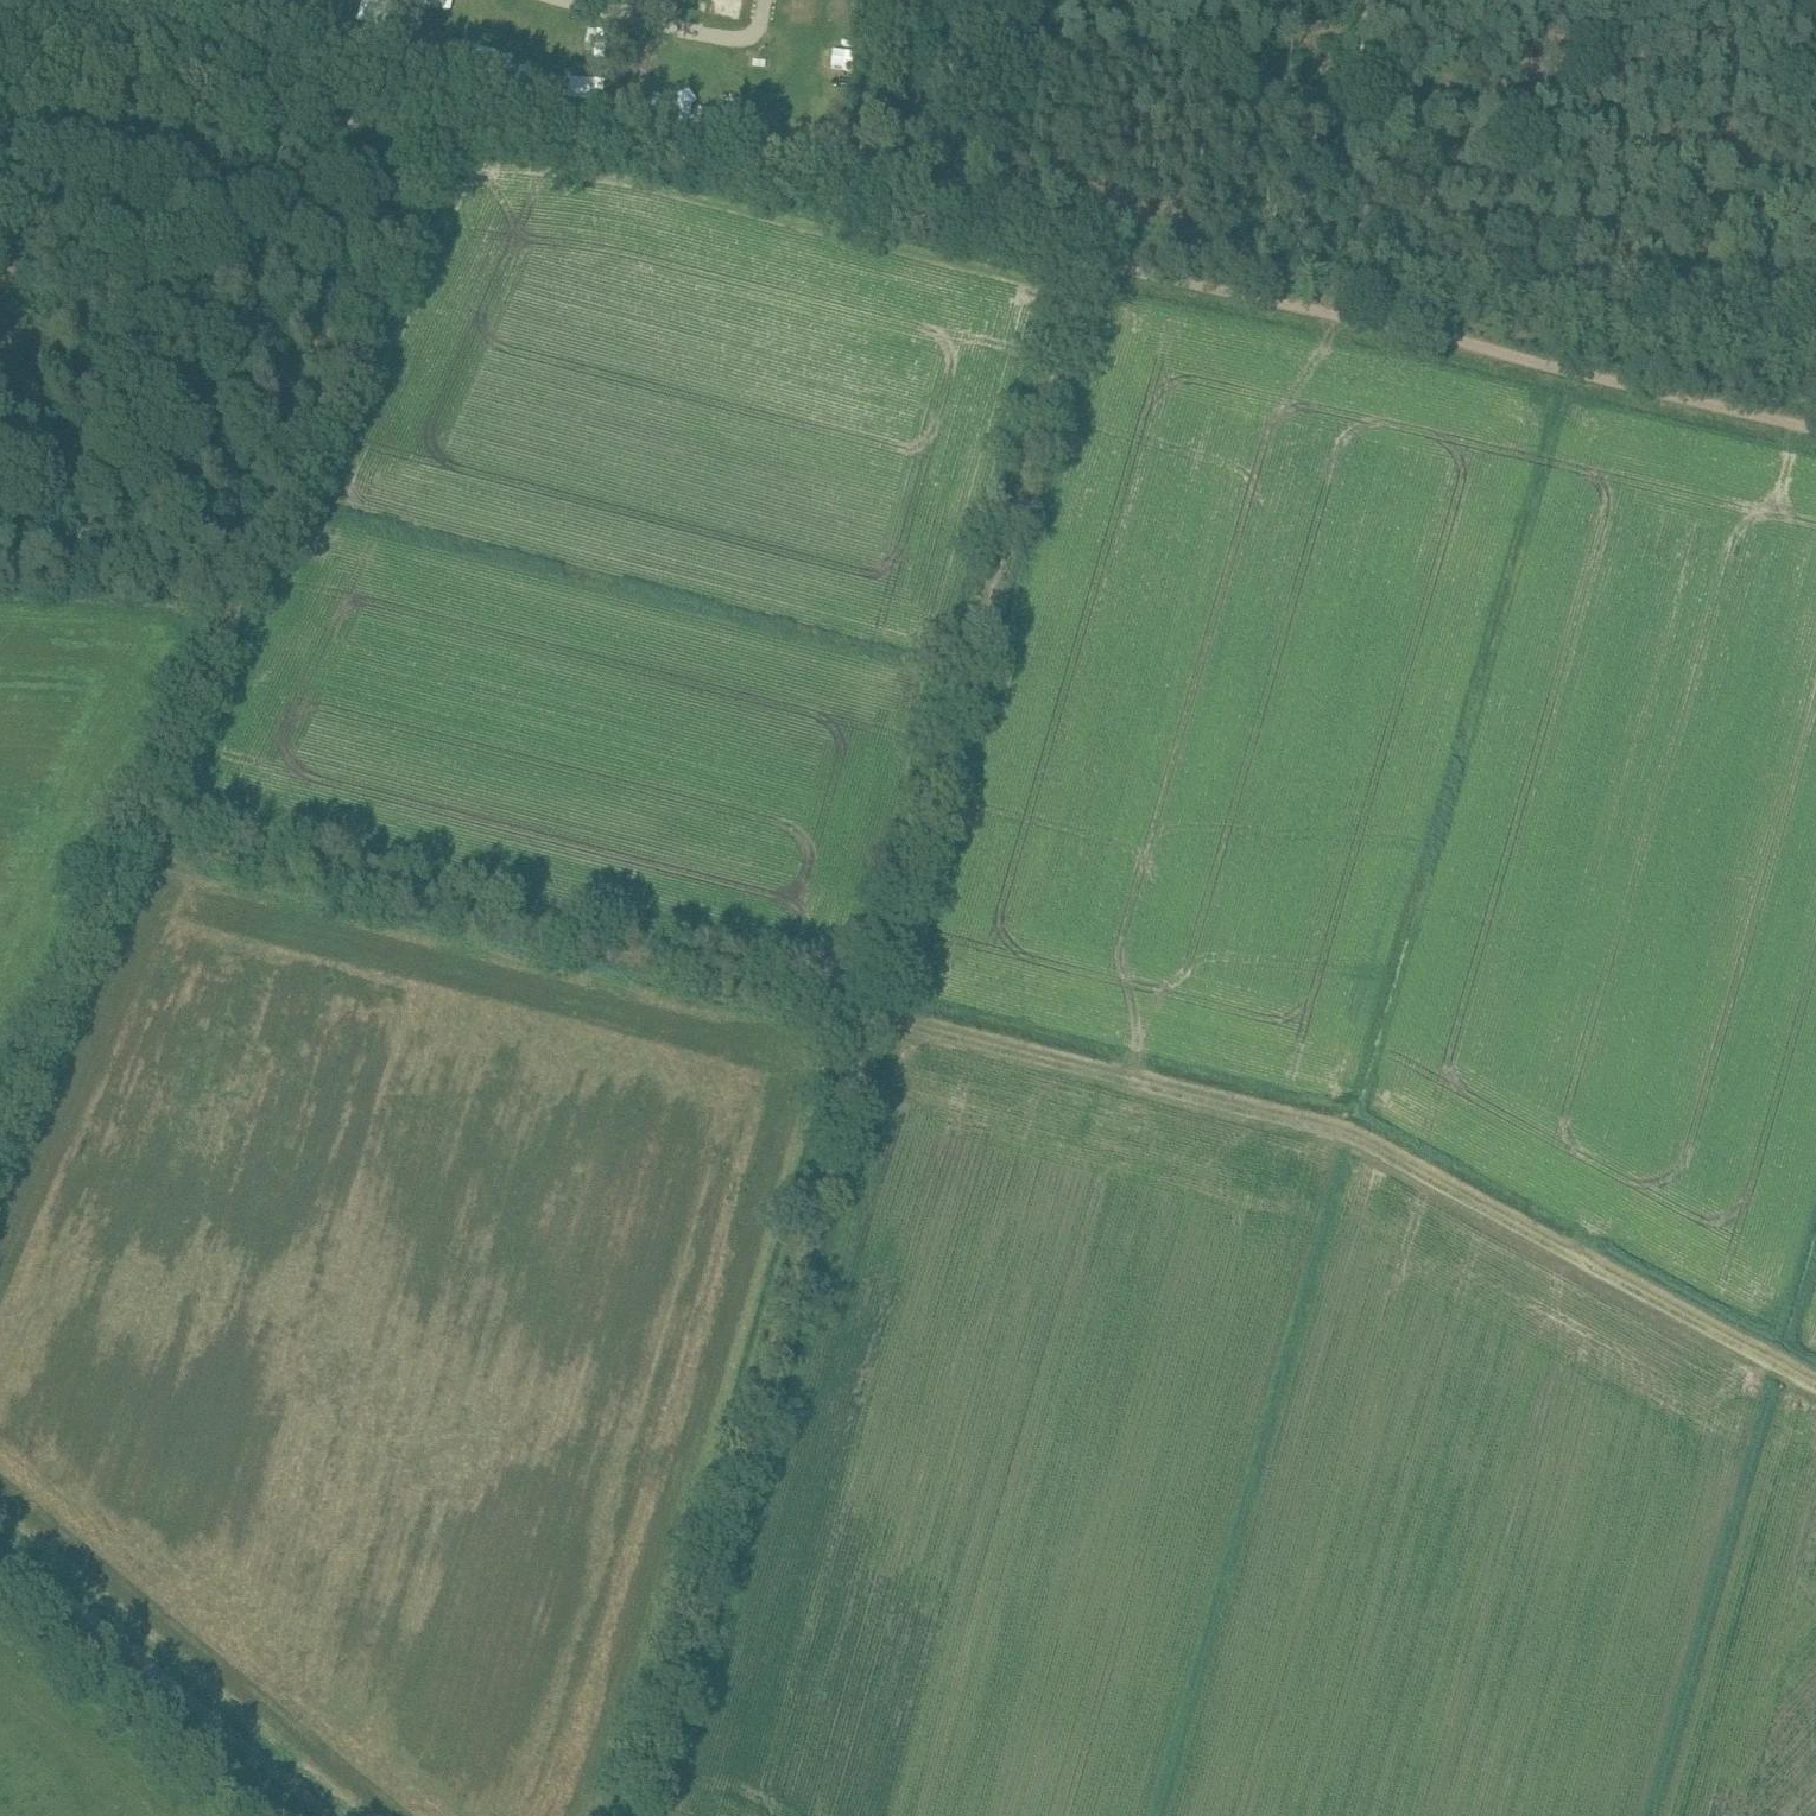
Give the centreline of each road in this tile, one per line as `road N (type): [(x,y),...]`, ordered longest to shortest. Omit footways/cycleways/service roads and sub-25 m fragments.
road 1 (track): [(283,512),(0,1123)]
road 2 (track): [(450,133),(283,512)]
road 3 (unclassified): [(632,16),(739,40),(762,30),(765,0)]

